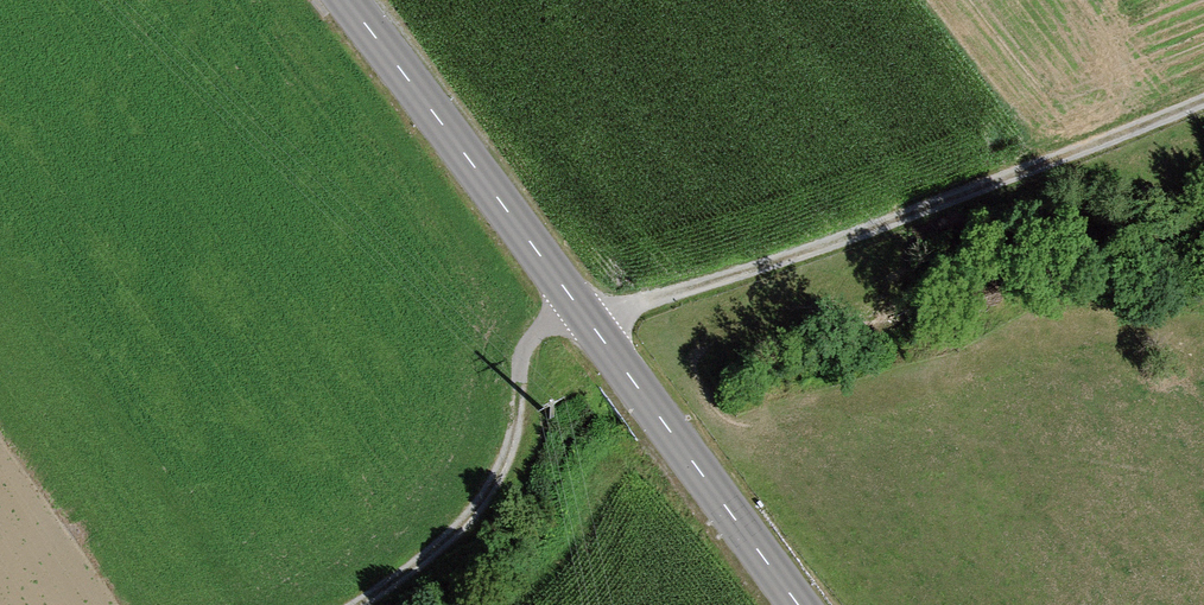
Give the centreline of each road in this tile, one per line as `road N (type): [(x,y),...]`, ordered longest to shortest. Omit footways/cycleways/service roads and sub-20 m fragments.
road 1 (track): [(357,604),(469,519),(496,478),(516,424),(523,350),(546,322),(650,301),(810,249),(1203,97)]
road 2 (tertiary): [(798,604),(345,0)]

